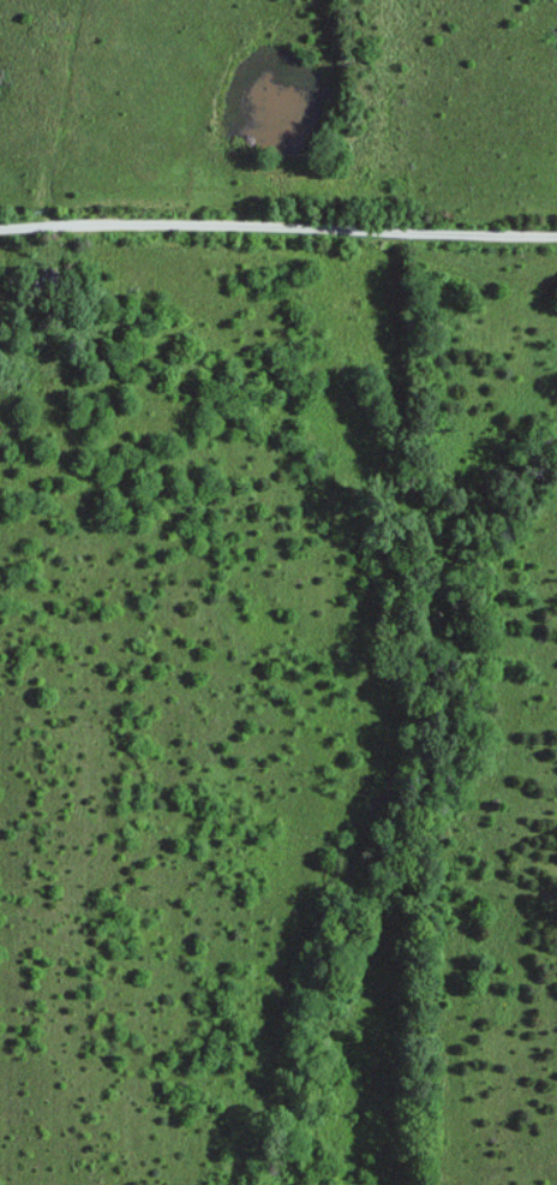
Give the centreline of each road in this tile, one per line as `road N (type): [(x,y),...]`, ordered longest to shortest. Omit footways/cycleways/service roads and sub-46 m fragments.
road 1 (residential): [(556,229),(0,229)]

